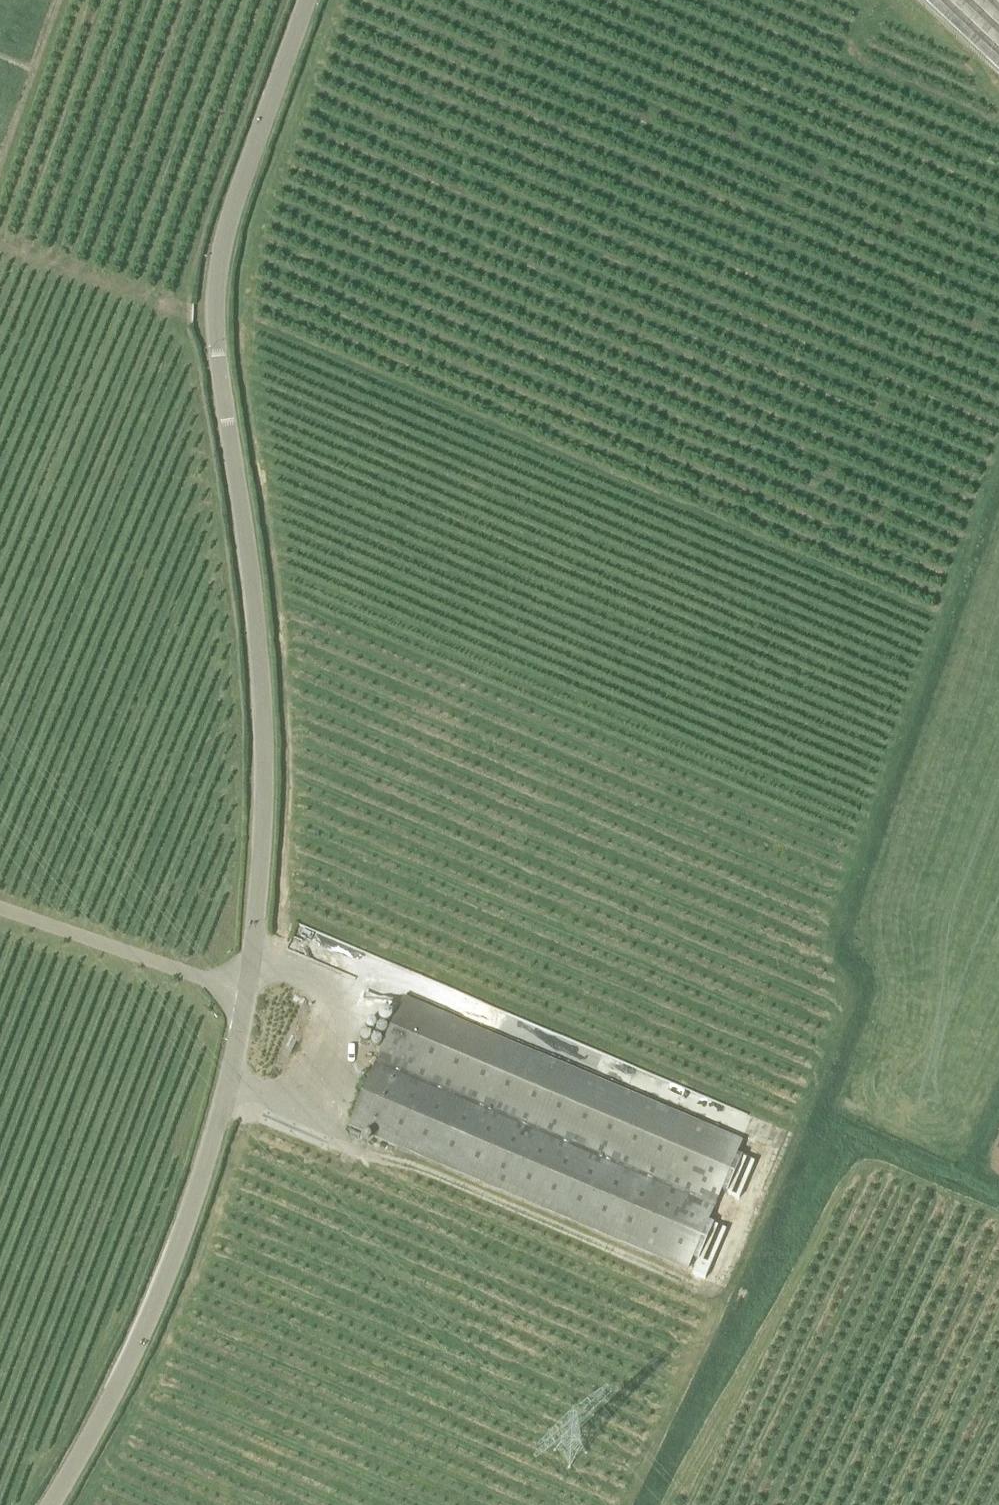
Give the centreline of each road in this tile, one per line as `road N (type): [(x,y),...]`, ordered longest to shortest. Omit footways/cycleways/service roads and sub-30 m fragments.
road 1 (unclassified): [(52,1504),(162,1298),(205,1175),(248,994),(263,870),(265,742),(215,312),(223,232),(309,0)]
road 2 (unclassified): [(609,1504),(697,1325)]

